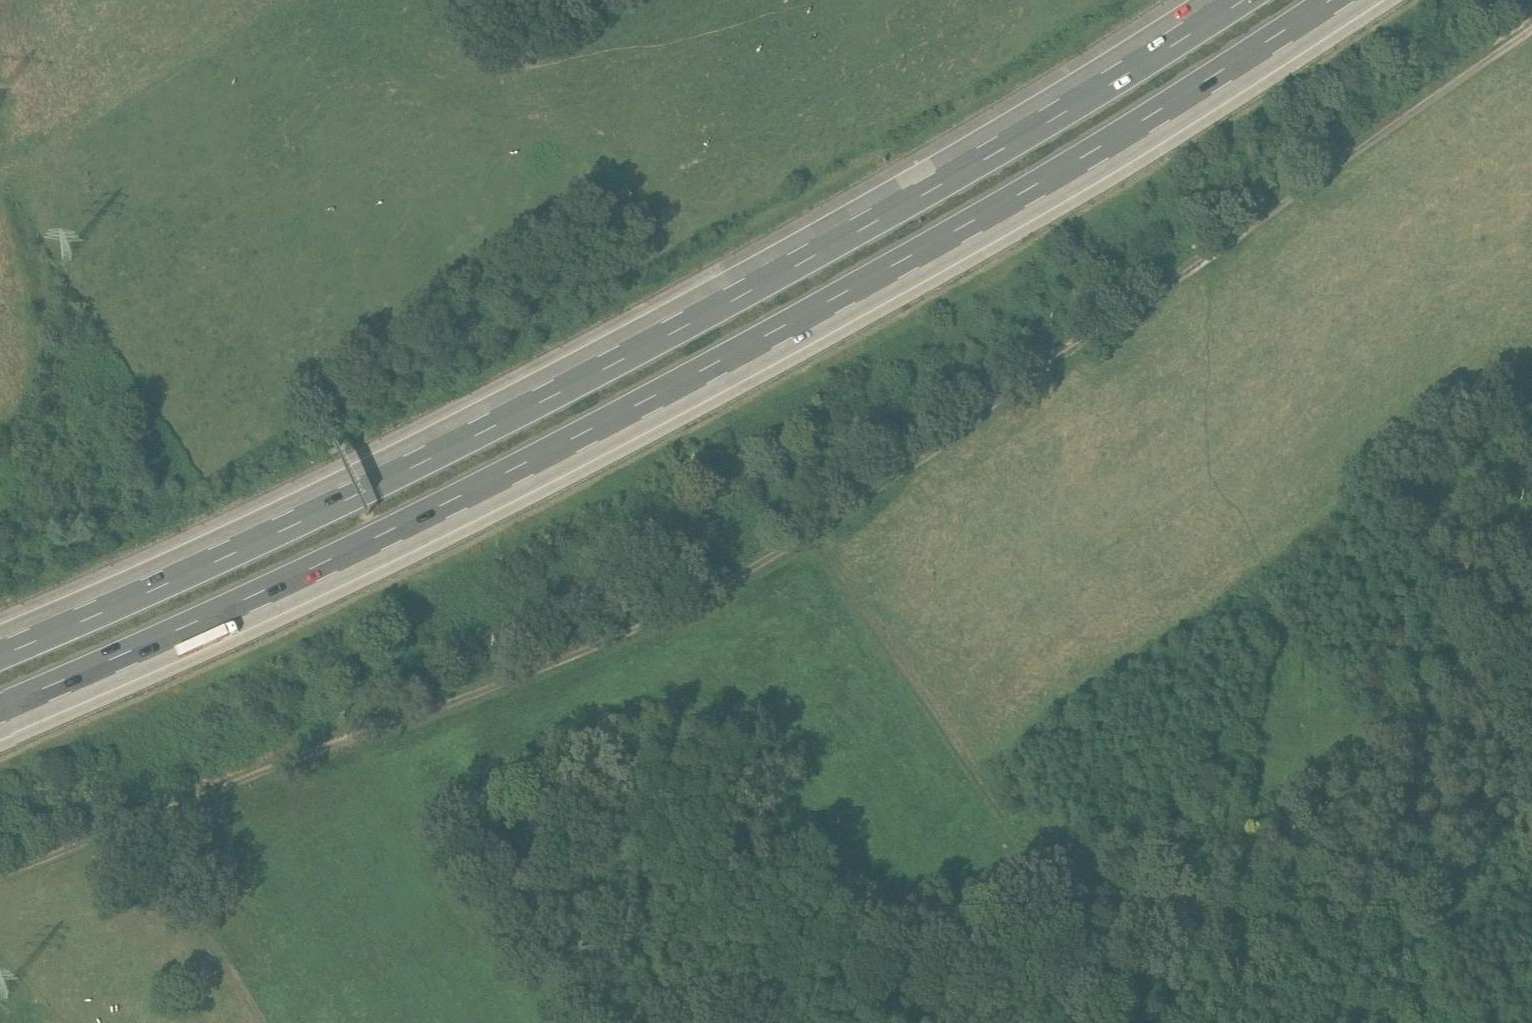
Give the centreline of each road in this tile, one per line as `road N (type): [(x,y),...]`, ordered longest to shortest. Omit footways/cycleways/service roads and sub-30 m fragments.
road 1 (track): [(0,876),(698,605),(1531,26)]
road 2 (motorway): [(0,726),(408,543),(731,378),(1202,103),(1356,0)]
road 3 (motorway): [(1214,0),(918,186),(678,319),(168,573),(0,646)]

